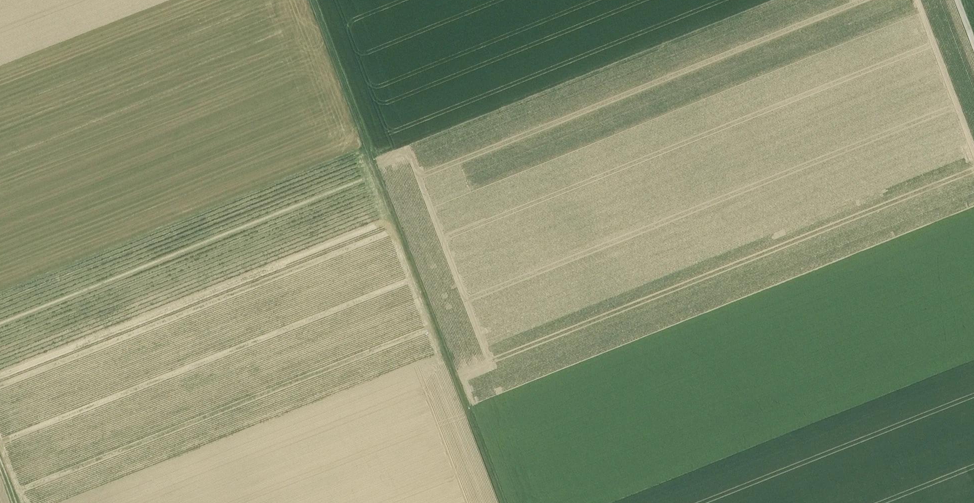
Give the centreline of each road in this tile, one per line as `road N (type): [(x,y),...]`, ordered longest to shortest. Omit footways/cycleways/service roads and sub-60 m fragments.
road 1 (track): [(311,0),(501,502)]

